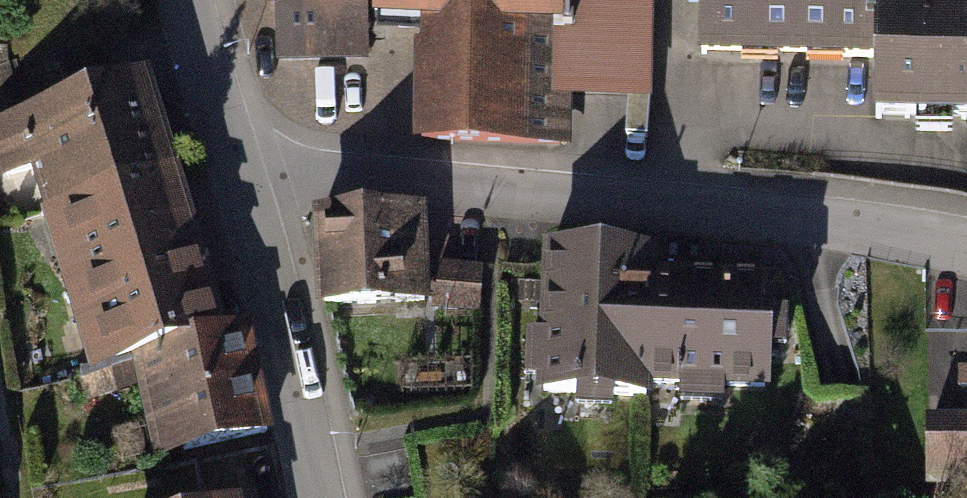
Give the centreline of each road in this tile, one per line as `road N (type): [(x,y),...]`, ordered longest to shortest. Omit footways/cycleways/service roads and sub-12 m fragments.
road 1 (residential): [(246,188),(314,182),(866,218),(966,239)]
road 2 (residential): [(246,188),(323,497)]
road 3 (residential): [(186,0),(246,188)]

